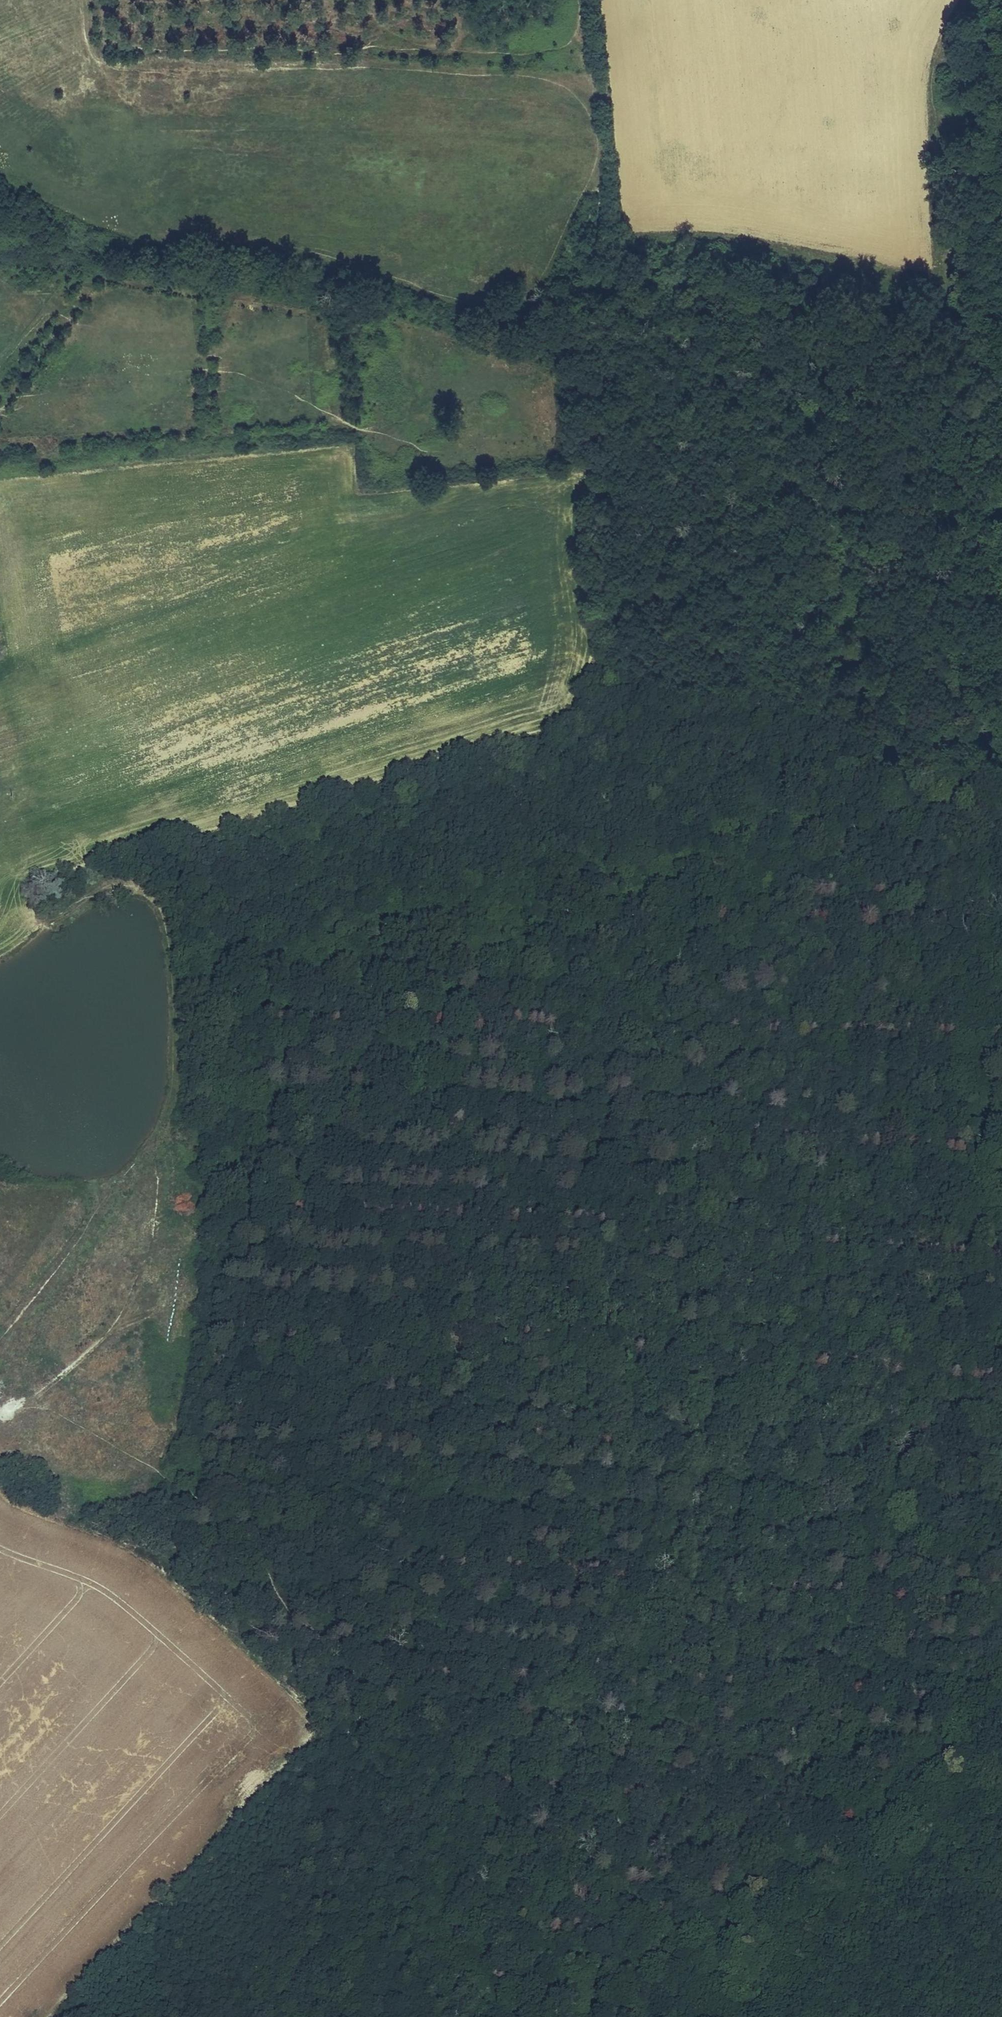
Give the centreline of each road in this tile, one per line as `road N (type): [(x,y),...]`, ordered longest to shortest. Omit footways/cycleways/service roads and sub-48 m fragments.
road 1 (track): [(0,1344),(166,1119),(177,1082),(173,978),(158,907)]

